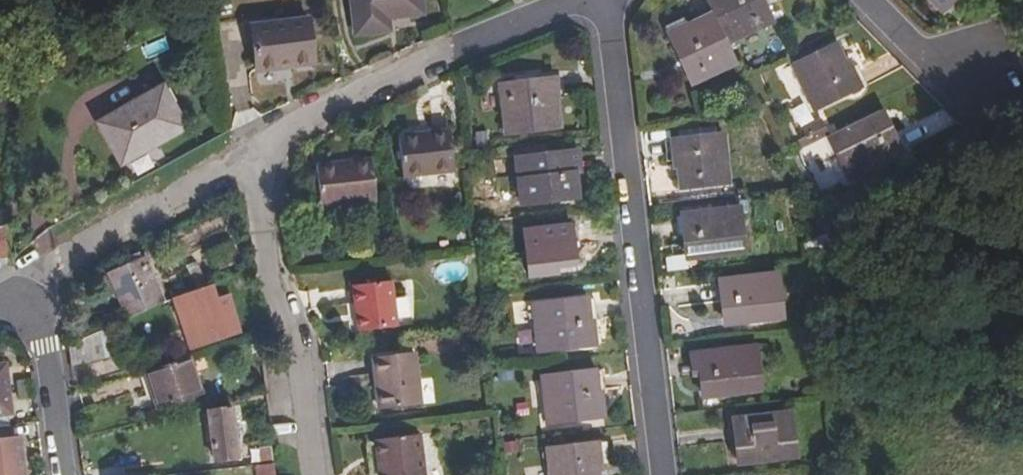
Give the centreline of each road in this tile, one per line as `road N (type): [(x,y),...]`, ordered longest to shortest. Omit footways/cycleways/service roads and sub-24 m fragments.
road 1 (residential): [(660,474),(603,0)]
road 2 (residential): [(251,154),(453,48),(585,0)]
road 3 (residential): [(318,474),(304,356),(269,265),(251,154)]
road 4 (residential): [(27,301),(118,225),(251,154)]
road 5 (residential): [(27,301),(48,345),(64,474)]
road 6 (residential): [(867,0),(961,90),(1001,68)]

